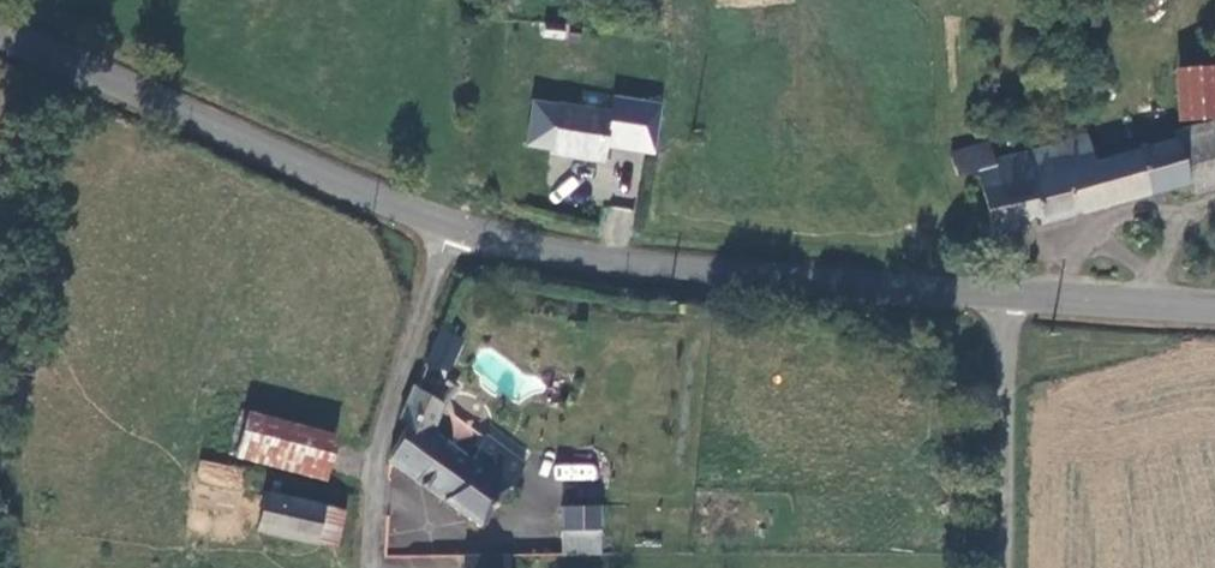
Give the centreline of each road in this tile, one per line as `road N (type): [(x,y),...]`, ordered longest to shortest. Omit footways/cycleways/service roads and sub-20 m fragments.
road 1 (tertiary): [(449,224),(579,259),(1006,296)]
road 2 (tertiary): [(0,38),(449,224)]
road 3 (unclassified): [(449,224),(371,463),(368,567)]
road 4 (unclassified): [(1006,296),(1004,567)]
road 5 (tertiary): [(1006,296),(1214,309)]

